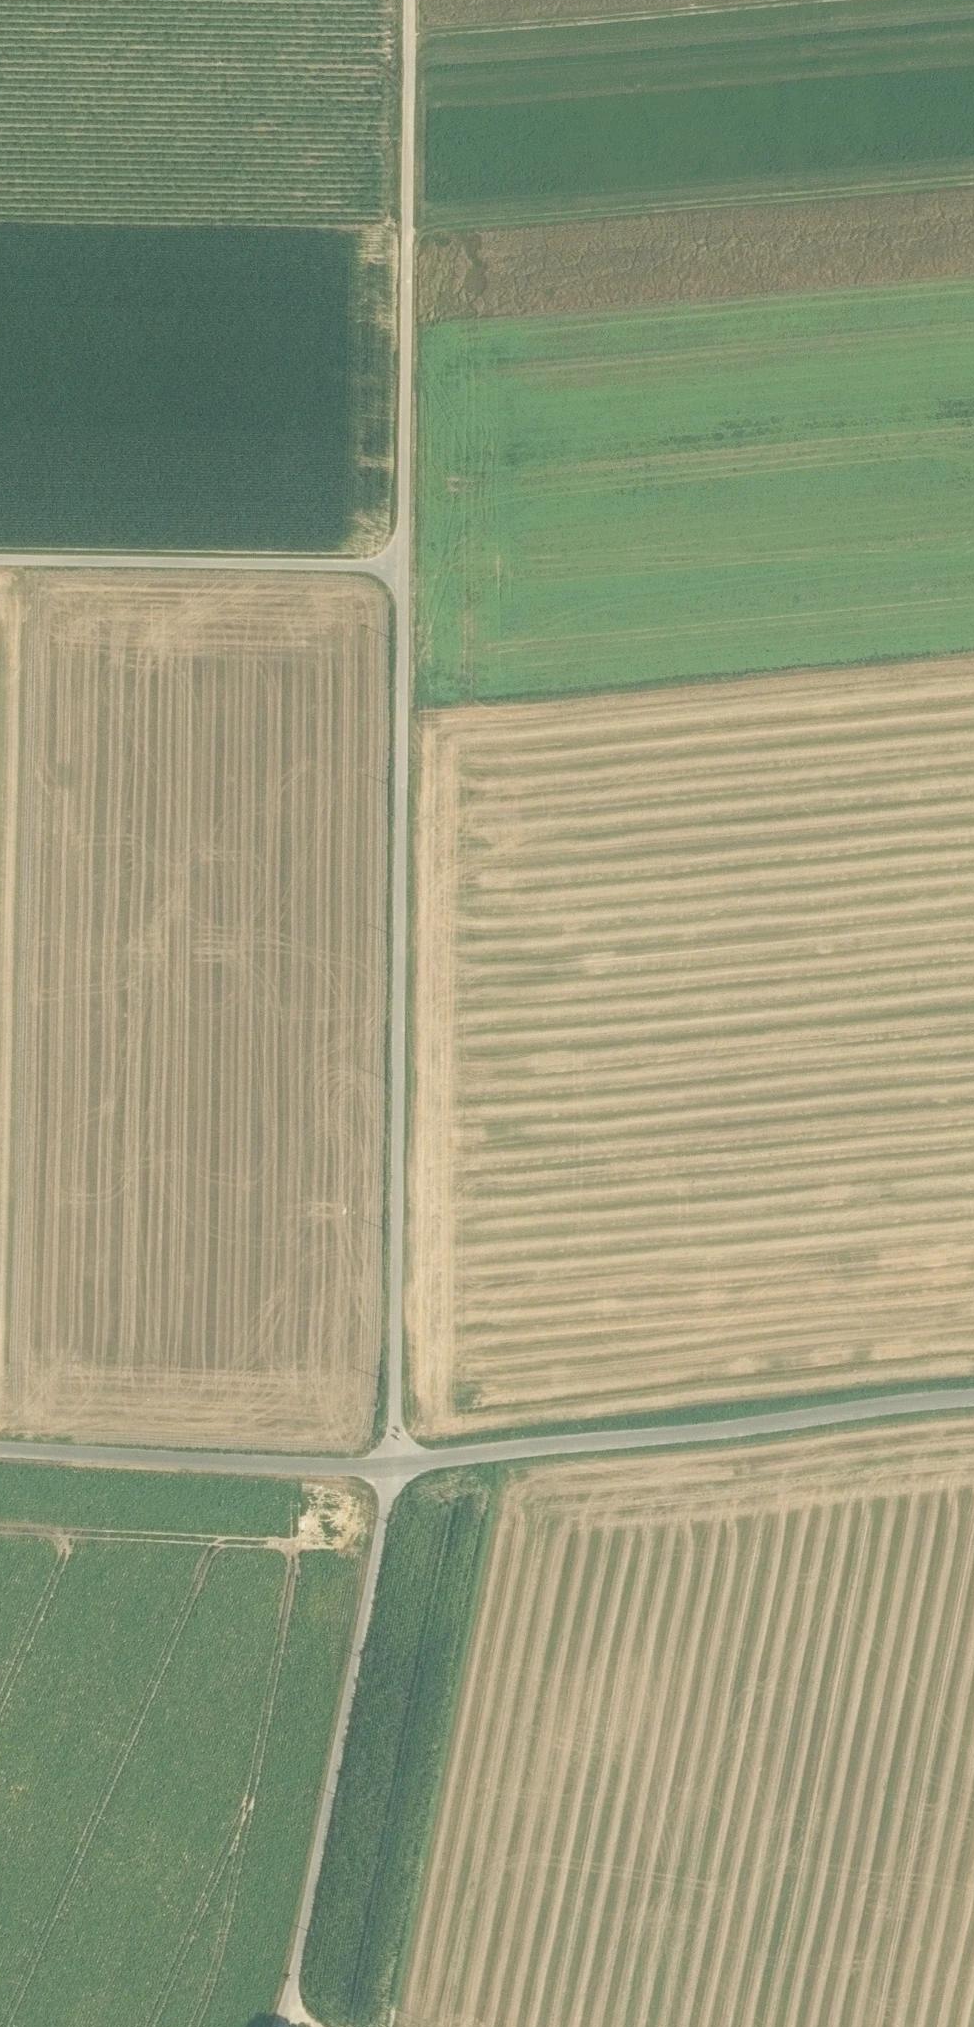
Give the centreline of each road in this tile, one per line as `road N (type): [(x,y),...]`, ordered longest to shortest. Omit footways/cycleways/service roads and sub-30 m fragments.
road 1 (track): [(396,1467),(408,0)]
road 2 (track): [(396,1467),(973,1401)]
road 3 (track): [(278,2026),(396,1467)]
road 4 (track): [(402,565),(0,559)]
road 5 (track): [(396,1467),(318,1470),(0,1449)]

